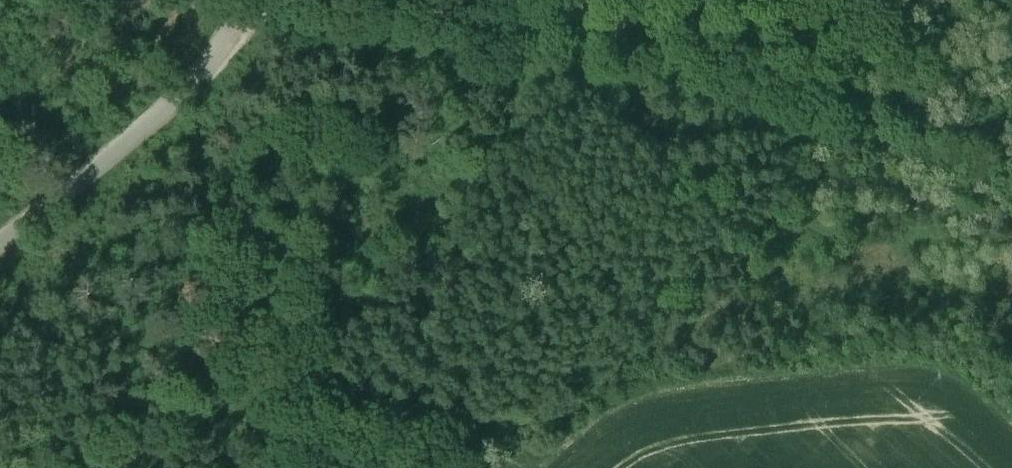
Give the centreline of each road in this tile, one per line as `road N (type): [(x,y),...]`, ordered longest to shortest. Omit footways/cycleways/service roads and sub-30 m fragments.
road 1 (unclassified): [(0,233),(192,82),(241,0)]

